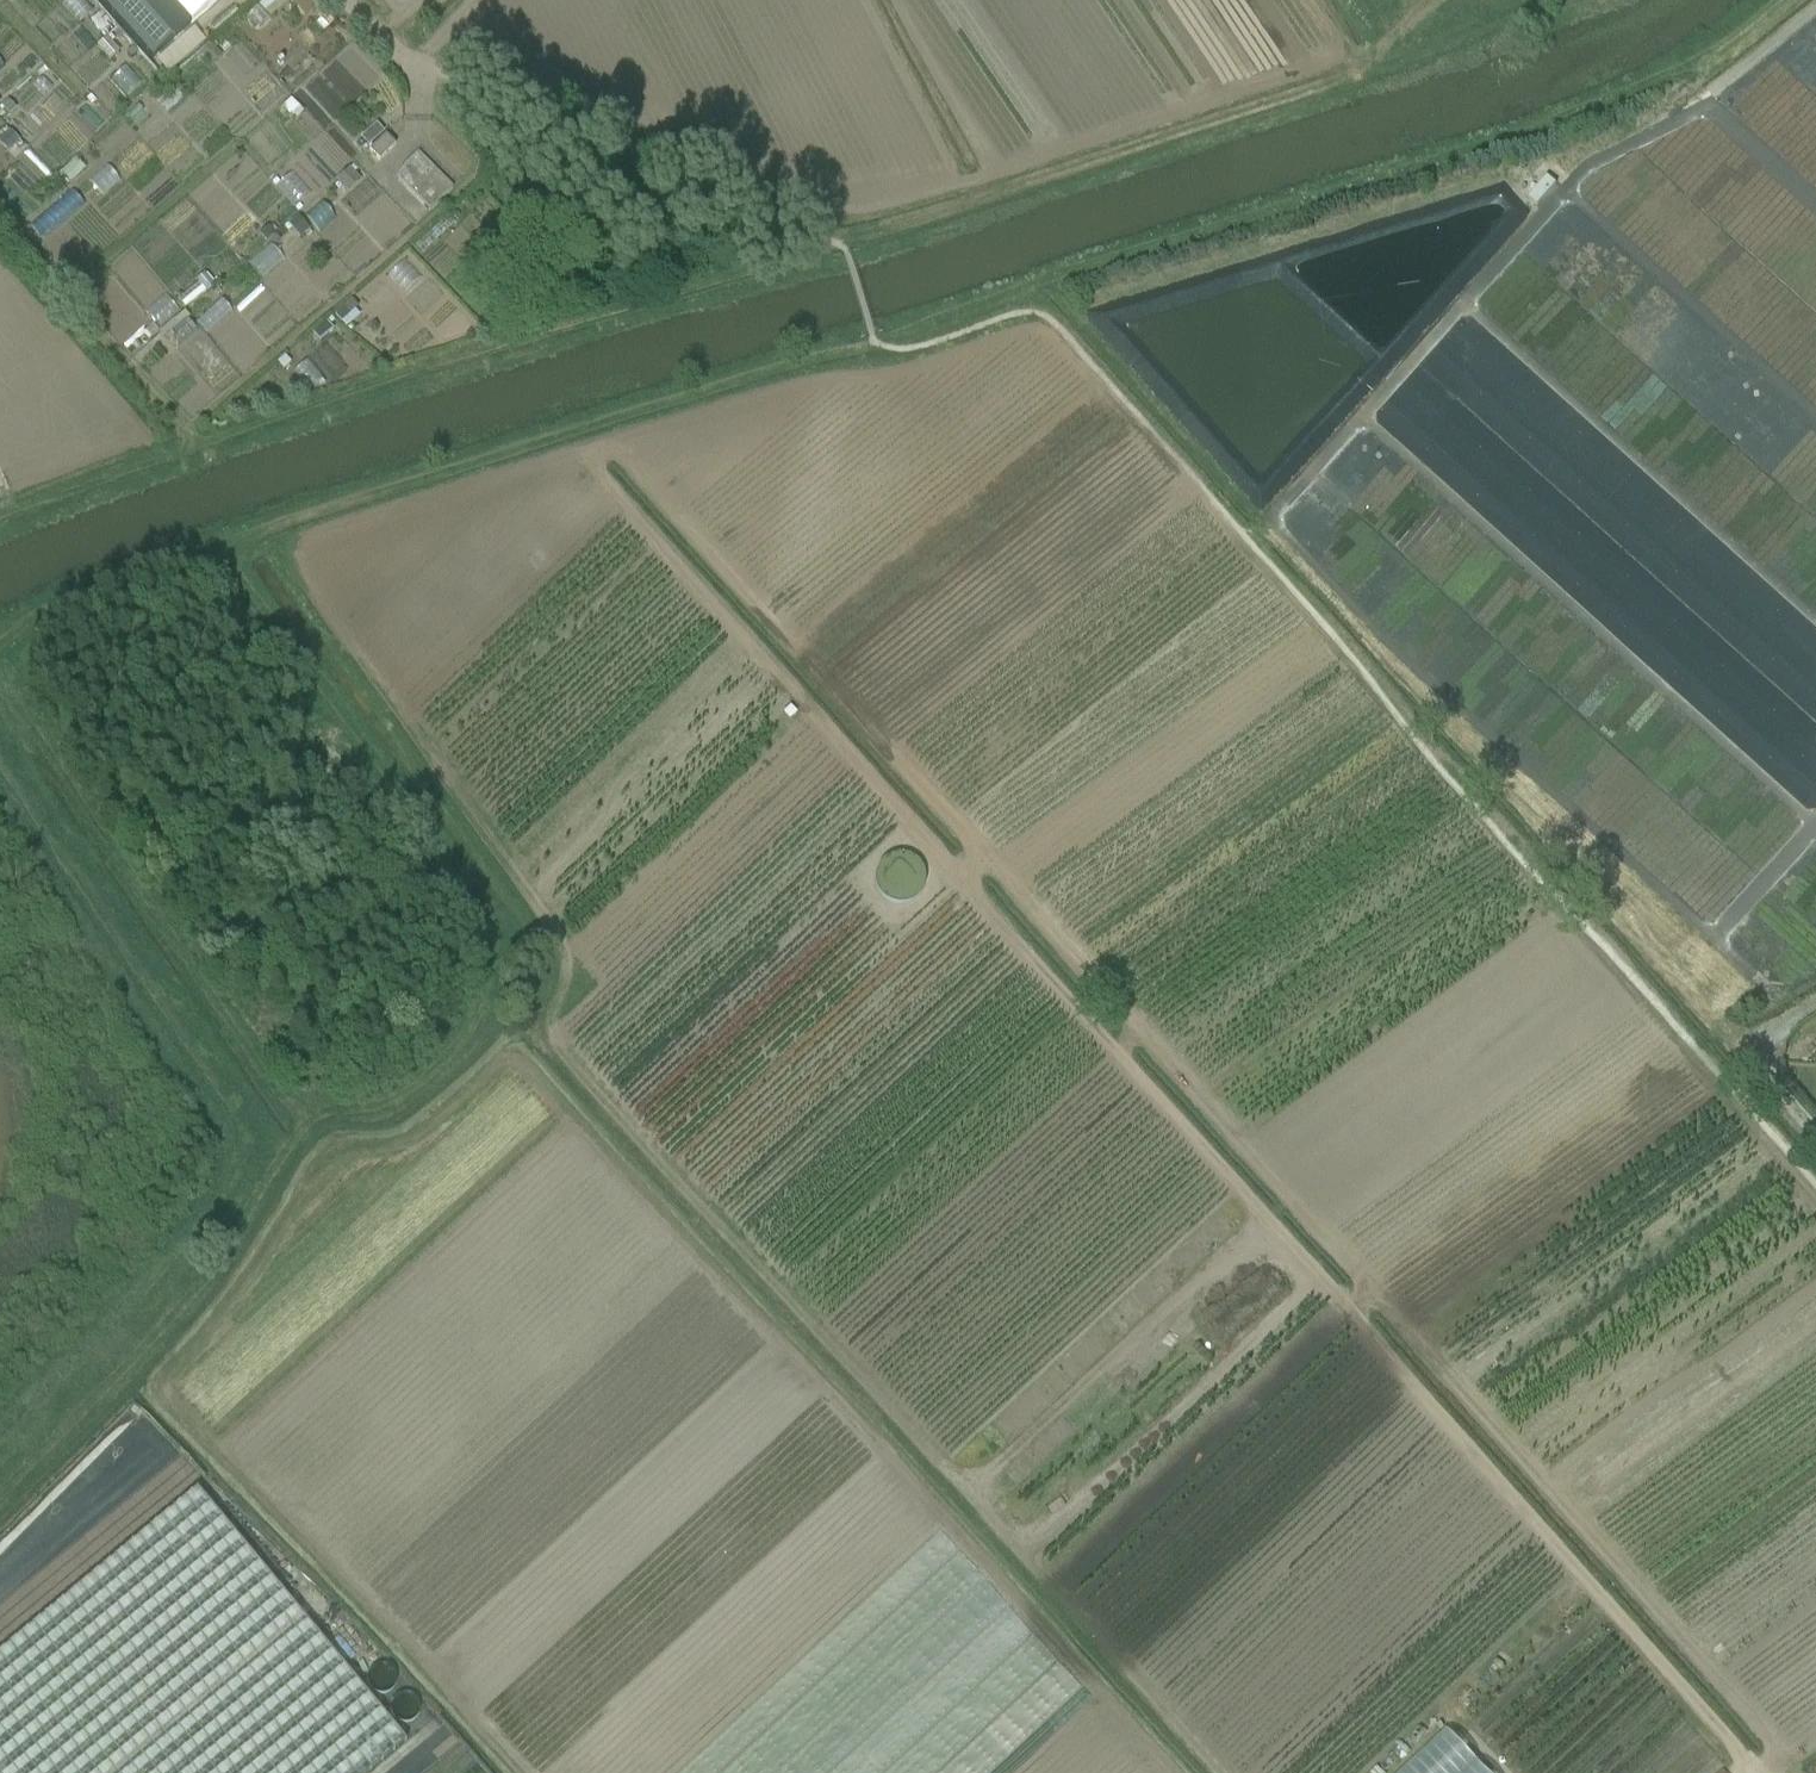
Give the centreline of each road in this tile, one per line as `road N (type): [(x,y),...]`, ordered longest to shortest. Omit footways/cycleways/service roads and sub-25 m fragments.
road 1 (unclassified): [(215,443),(518,339),(754,275),(794,253),(799,229),(394,54),(335,0)]
road 2 (track): [(300,1121),(382,1107),(429,1083),(474,1026),(495,938),(489,899),(222,546)]

